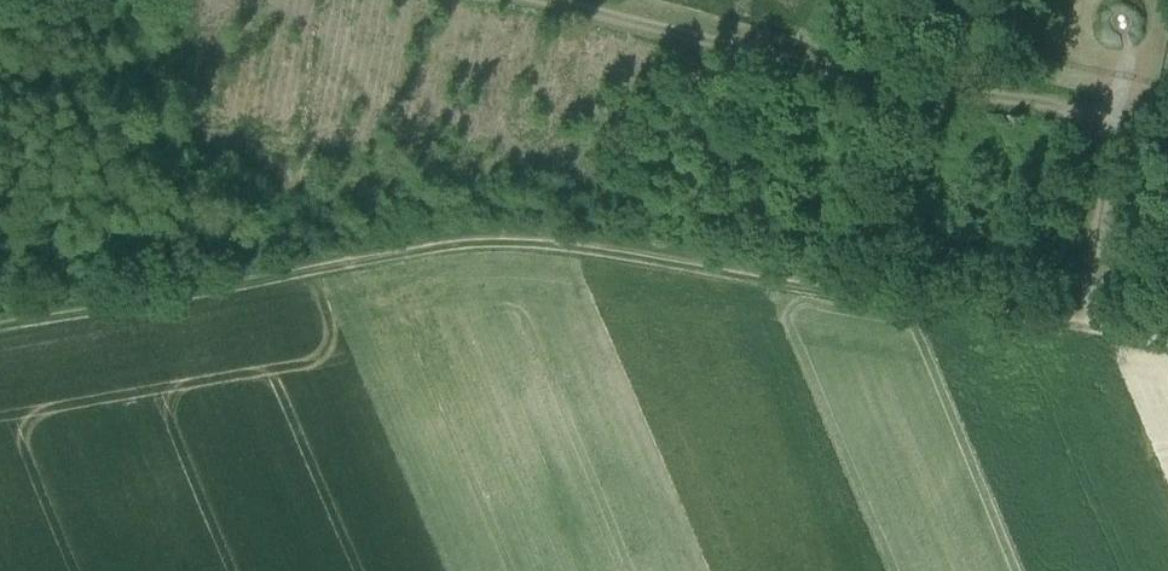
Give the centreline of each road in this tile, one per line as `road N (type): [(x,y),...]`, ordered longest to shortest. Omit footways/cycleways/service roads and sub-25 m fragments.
road 1 (track): [(0,320),(457,242),(571,240),(1167,350)]
road 2 (track): [(1068,332),(1117,127),(883,88),(498,0)]

